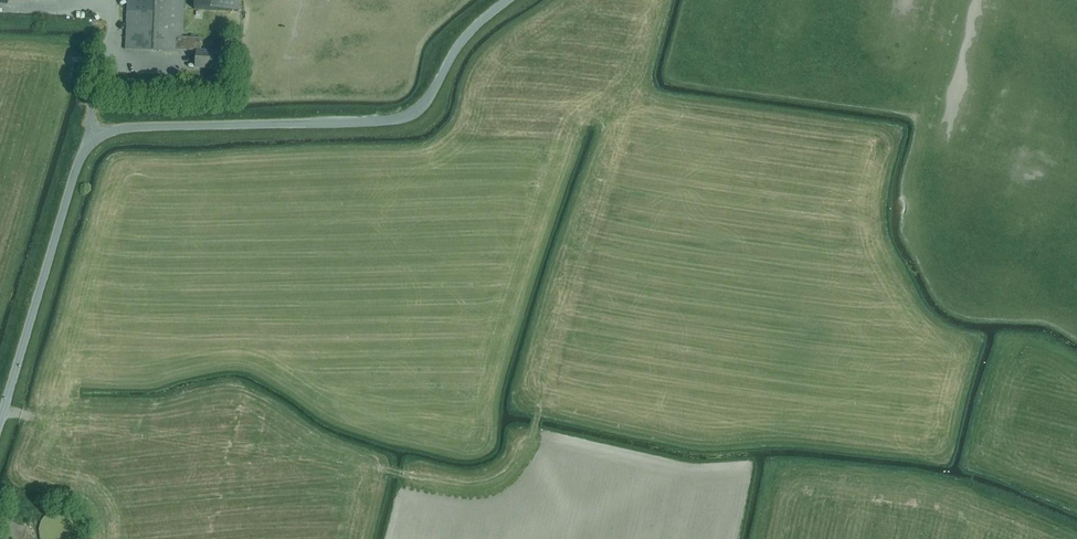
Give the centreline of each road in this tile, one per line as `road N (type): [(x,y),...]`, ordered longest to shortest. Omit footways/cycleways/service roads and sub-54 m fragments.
road 1 (unclassified): [(0,421),(78,163),(96,137),(127,128),(409,115),(432,94),(460,42),(510,0)]

